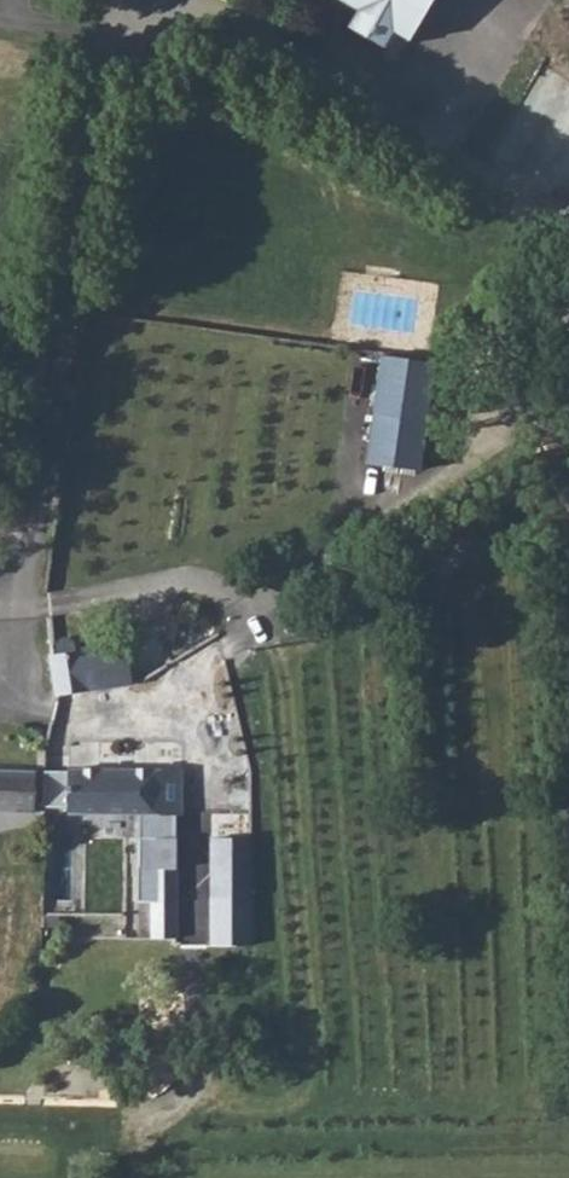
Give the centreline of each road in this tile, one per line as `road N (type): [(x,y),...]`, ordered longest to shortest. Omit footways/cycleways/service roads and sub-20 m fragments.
road 1 (residential): [(115,0),(48,463)]
road 2 (residential): [(173,0),(485,185),(568,189)]

